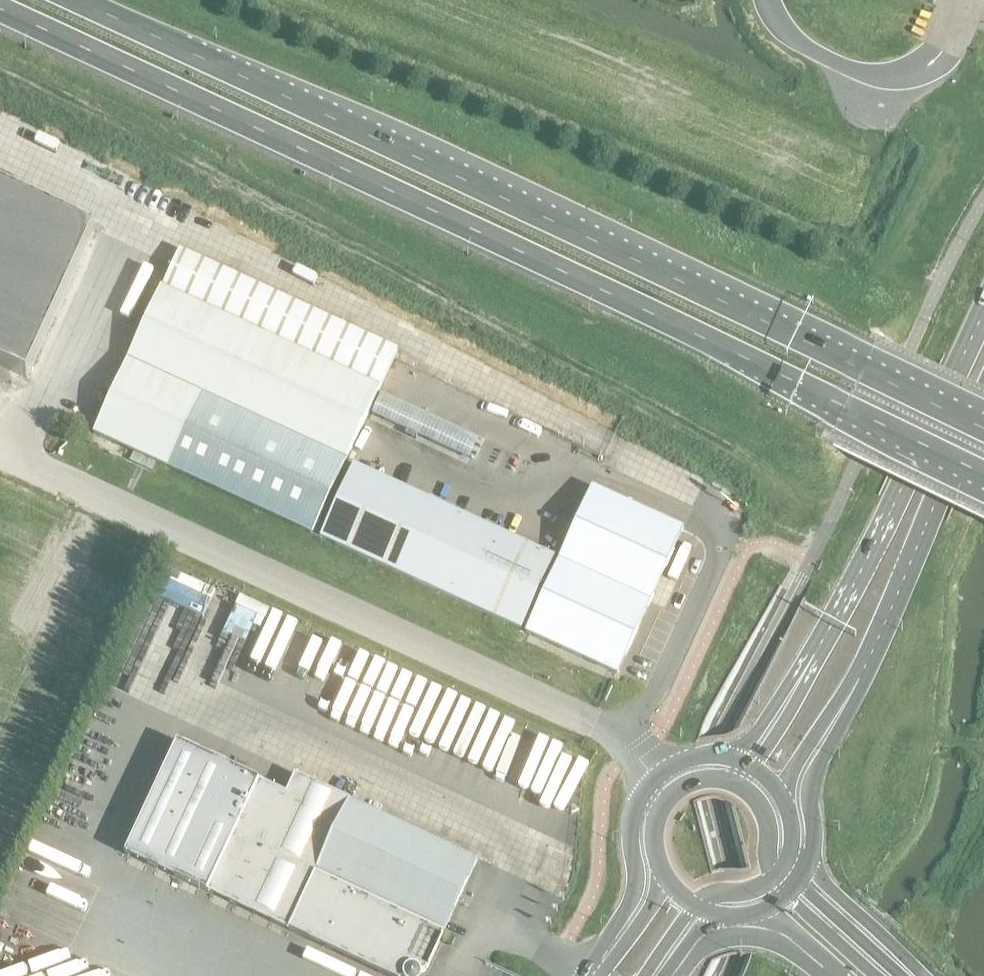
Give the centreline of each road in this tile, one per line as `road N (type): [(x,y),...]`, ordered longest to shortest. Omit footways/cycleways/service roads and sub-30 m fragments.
road 1 (trunk): [(0,8),(983,476)]
road 2 (trunk): [(983,422),(77,0)]
road 3 (secondary): [(983,311),(827,629)]
road 4 (secondary): [(872,654),(983,403)]
road 5 (secondary): [(813,860),(811,785),(872,654)]
road 6 (secondary): [(655,779),(631,823),(638,884),(590,975)]
road 7 (secondary): [(785,800),(791,776),(872,654)]
road 8 (secondary): [(827,629),(728,757)]
road 9 (secondary): [(827,629),(756,770)]
road 10 (trunk): [(914,975),(813,860)]
road 11 (trunk): [(900,975),(801,883)]
road 12 (secondary): [(661,869),(651,905),(590,975)]
road 13 (trunk): [(879,975),(788,897)]

